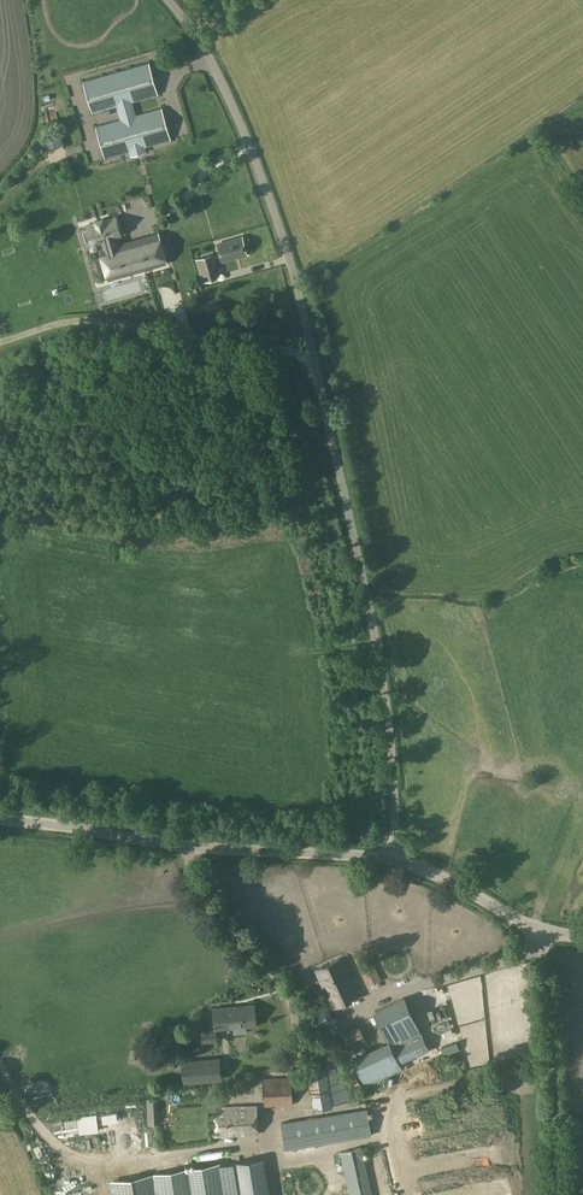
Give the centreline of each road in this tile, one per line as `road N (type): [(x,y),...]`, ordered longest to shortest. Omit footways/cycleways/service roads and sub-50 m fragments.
road 1 (unclassified): [(391,861),(392,754),(380,662),(297,287),(217,65),(170,0)]
road 2 (unclassified): [(391,861),(188,848),(0,820)]
road 3 (track): [(0,344),(50,326),(312,353)]
road 4 (track): [(229,1150),(108,1169),(75,1165),(0,1065)]
road 5 (unclassified): [(582,944),(555,939),(391,861)]

